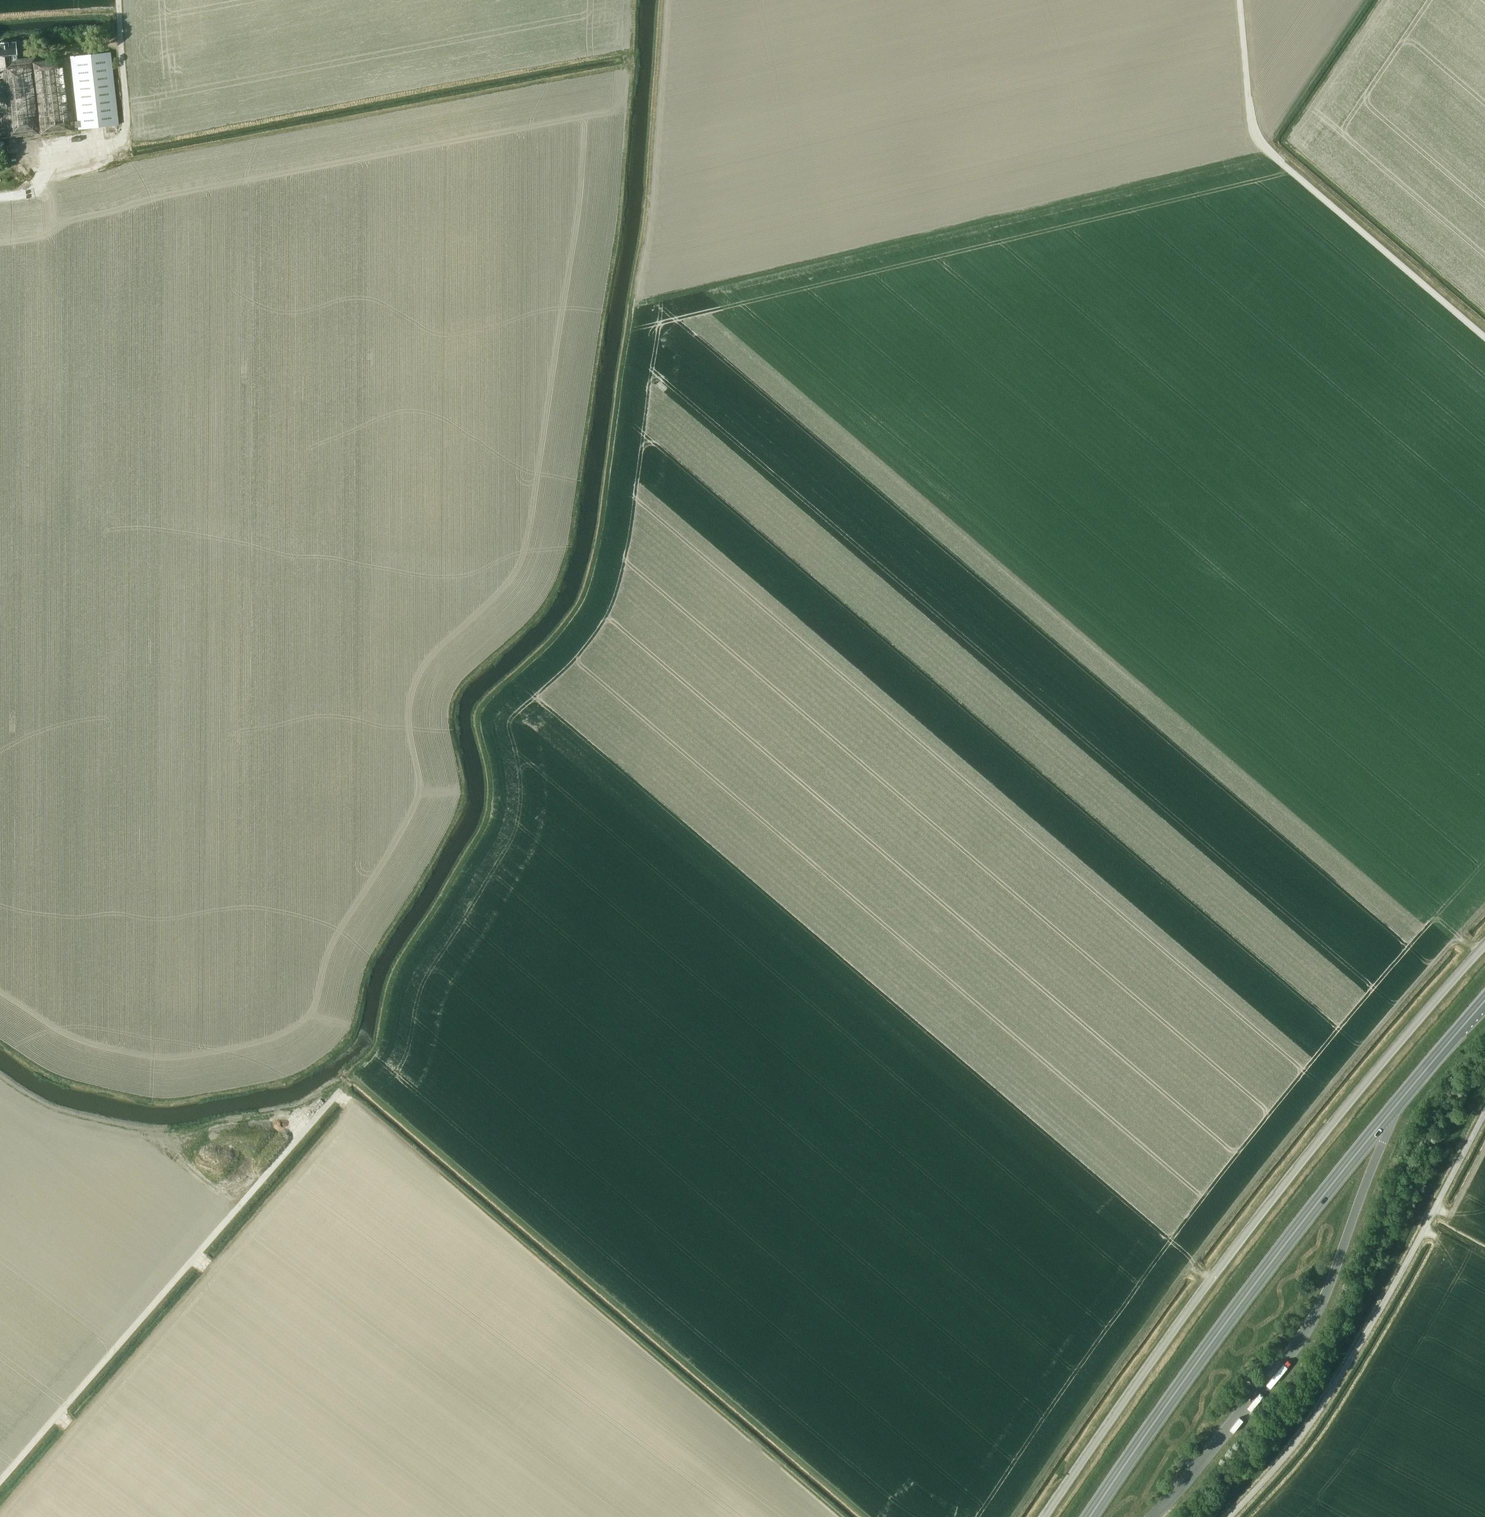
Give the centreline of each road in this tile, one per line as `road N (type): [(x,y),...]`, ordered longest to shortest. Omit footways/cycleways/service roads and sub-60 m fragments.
road 1 (track): [(0,1081),(62,1113),(141,1130),(187,1130),(306,1102),(377,1049),(395,979),(489,820),(494,786),(480,713),(577,620),(599,555),(651,216),(665,0)]
road 2 (unclassified): [(1043,1516),(1325,1127),(1484,942)]
road 3 (trunk): [(1091,1516),(1295,1230),(1389,1115)]
road 4 (unclassified): [(1230,1516),(1317,1417),(1484,1114)]
road 5 (trunk): [(1389,1115),(1484,1000)]

